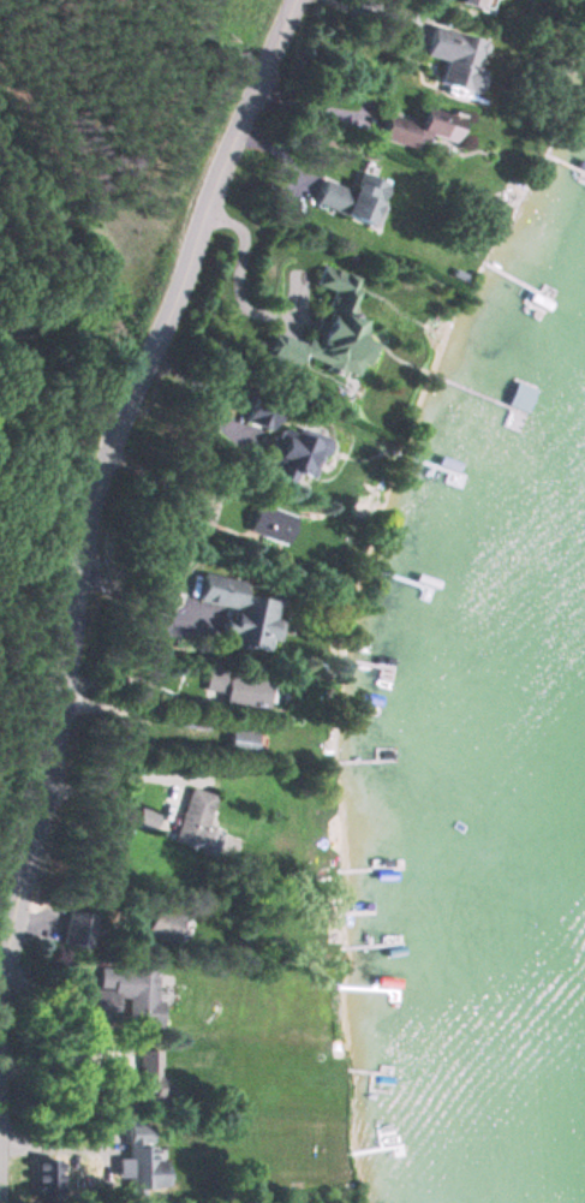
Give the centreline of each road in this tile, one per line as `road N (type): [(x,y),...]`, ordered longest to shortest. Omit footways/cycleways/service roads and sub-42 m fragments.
road 1 (residential): [(1,1202),(0,1070),(14,913),(80,572),(169,291),(300,0)]

